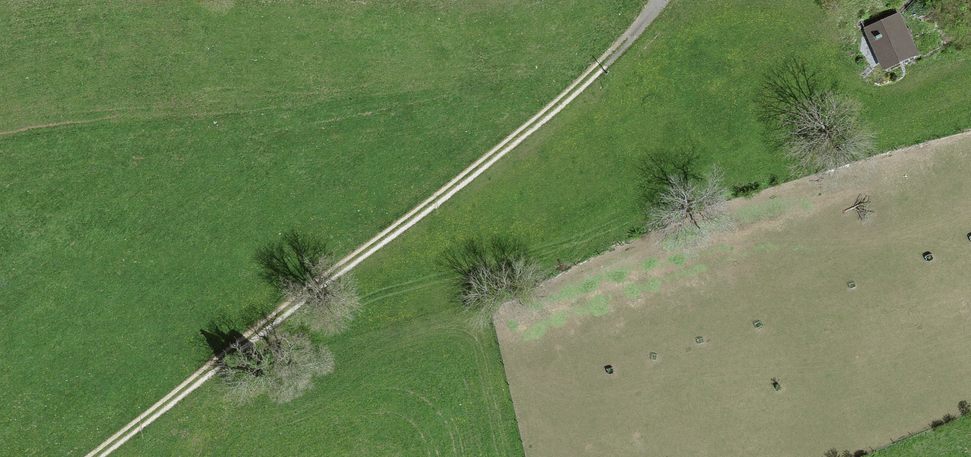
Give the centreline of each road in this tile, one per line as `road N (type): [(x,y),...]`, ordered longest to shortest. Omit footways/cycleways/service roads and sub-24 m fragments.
road 1 (track): [(658,0),(506,145),(95,456)]

